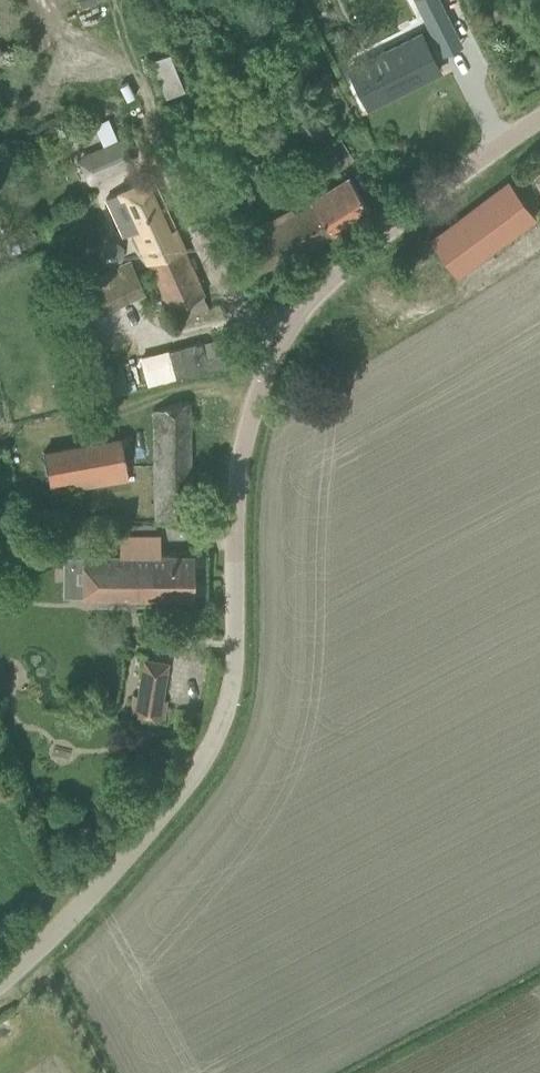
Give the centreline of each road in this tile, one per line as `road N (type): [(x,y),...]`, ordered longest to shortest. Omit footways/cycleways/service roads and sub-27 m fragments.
road 1 (unclassified): [(0,976),(120,858),(173,794),(207,734),(228,665),(238,591),(238,453),(268,349),(324,270),(539,120)]

